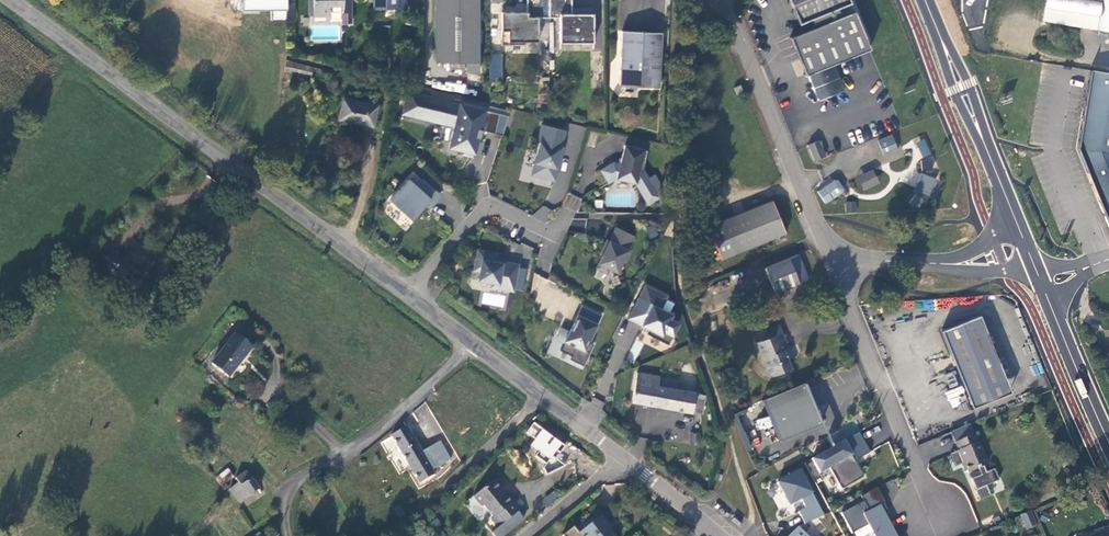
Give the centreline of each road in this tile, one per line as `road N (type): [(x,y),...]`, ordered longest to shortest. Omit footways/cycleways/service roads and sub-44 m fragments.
road 1 (residential): [(13,0),(406,295)]
road 2 (residential): [(714,0),(830,272)]
road 3 (residential): [(474,345),(372,435),(296,476),(282,495),(289,535)]
road 4 (residential): [(830,272),(916,482)]
road 5 (secondary): [(939,30),(954,93),(1011,230)]
road 6 (secondary): [(1020,225),(939,30)]
road 7 (residential): [(539,395),(390,535)]
road 8 (residential): [(406,295),(487,207),(555,237)]
road 9 (secondary): [(903,263),(1015,270),(1049,297)]
road 10 (residential): [(620,458),(715,535)]
road 11 (residential): [(620,458),(527,535)]

